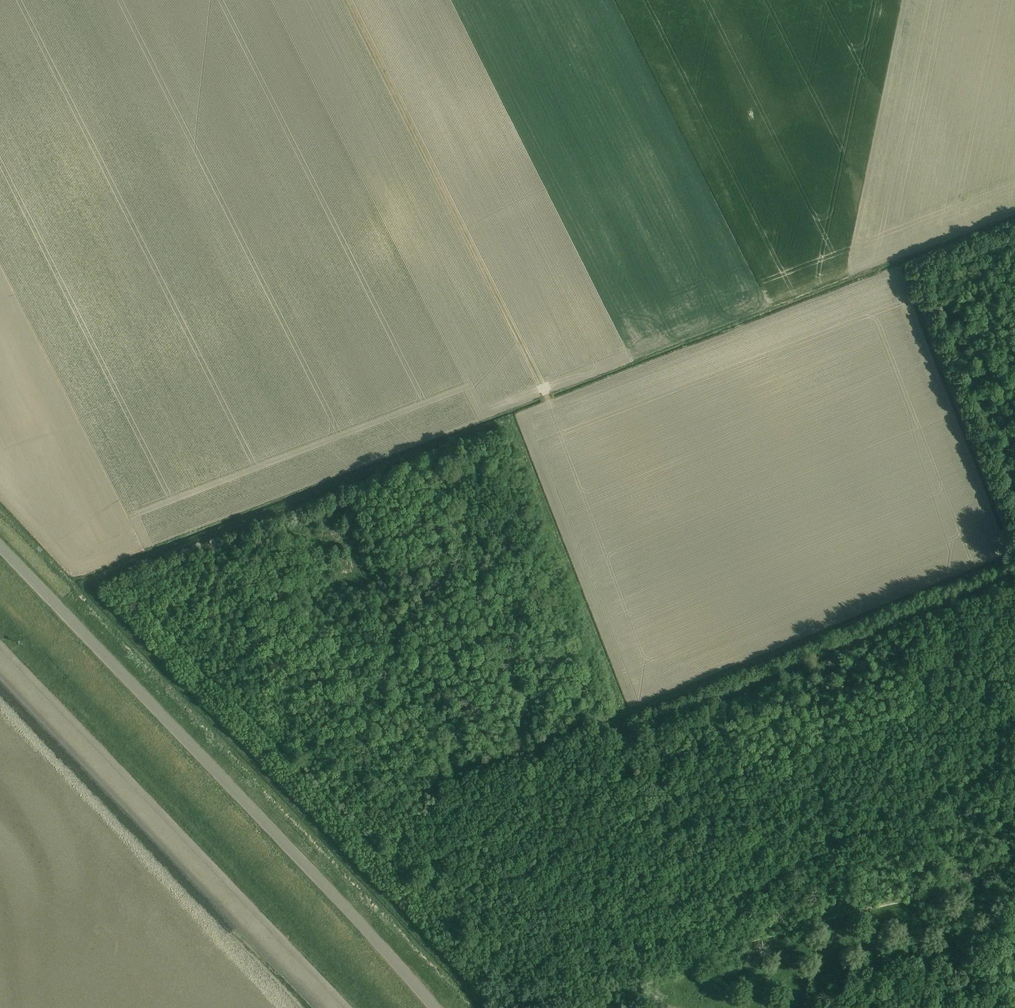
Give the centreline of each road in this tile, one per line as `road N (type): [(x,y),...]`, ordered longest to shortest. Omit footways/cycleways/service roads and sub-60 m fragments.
road 1 (track): [(521,1007),(131,584),(194,577),(302,538),(343,543),(373,564),(442,725),(464,756),(785,683),(822,657),(980,611),(1014,583)]
road 2 (unclassified): [(435,1007),(0,546)]

